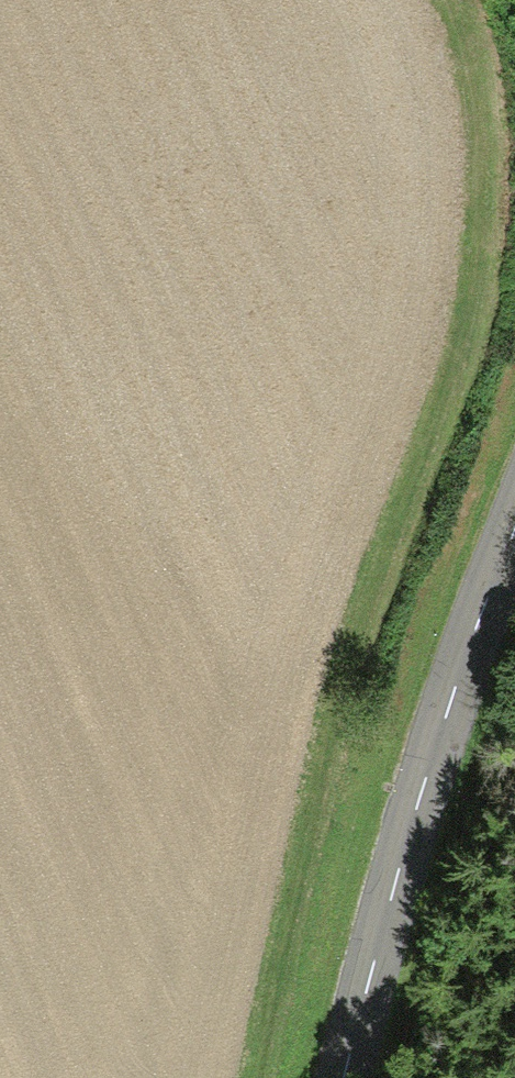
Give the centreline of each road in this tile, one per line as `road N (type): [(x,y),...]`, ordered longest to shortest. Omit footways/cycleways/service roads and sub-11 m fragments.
road 1 (track): [(247,1077),(339,675),(468,274),(463,136),(429,0)]
road 2 (tertiary): [(514,520),(422,782),(350,1077)]

